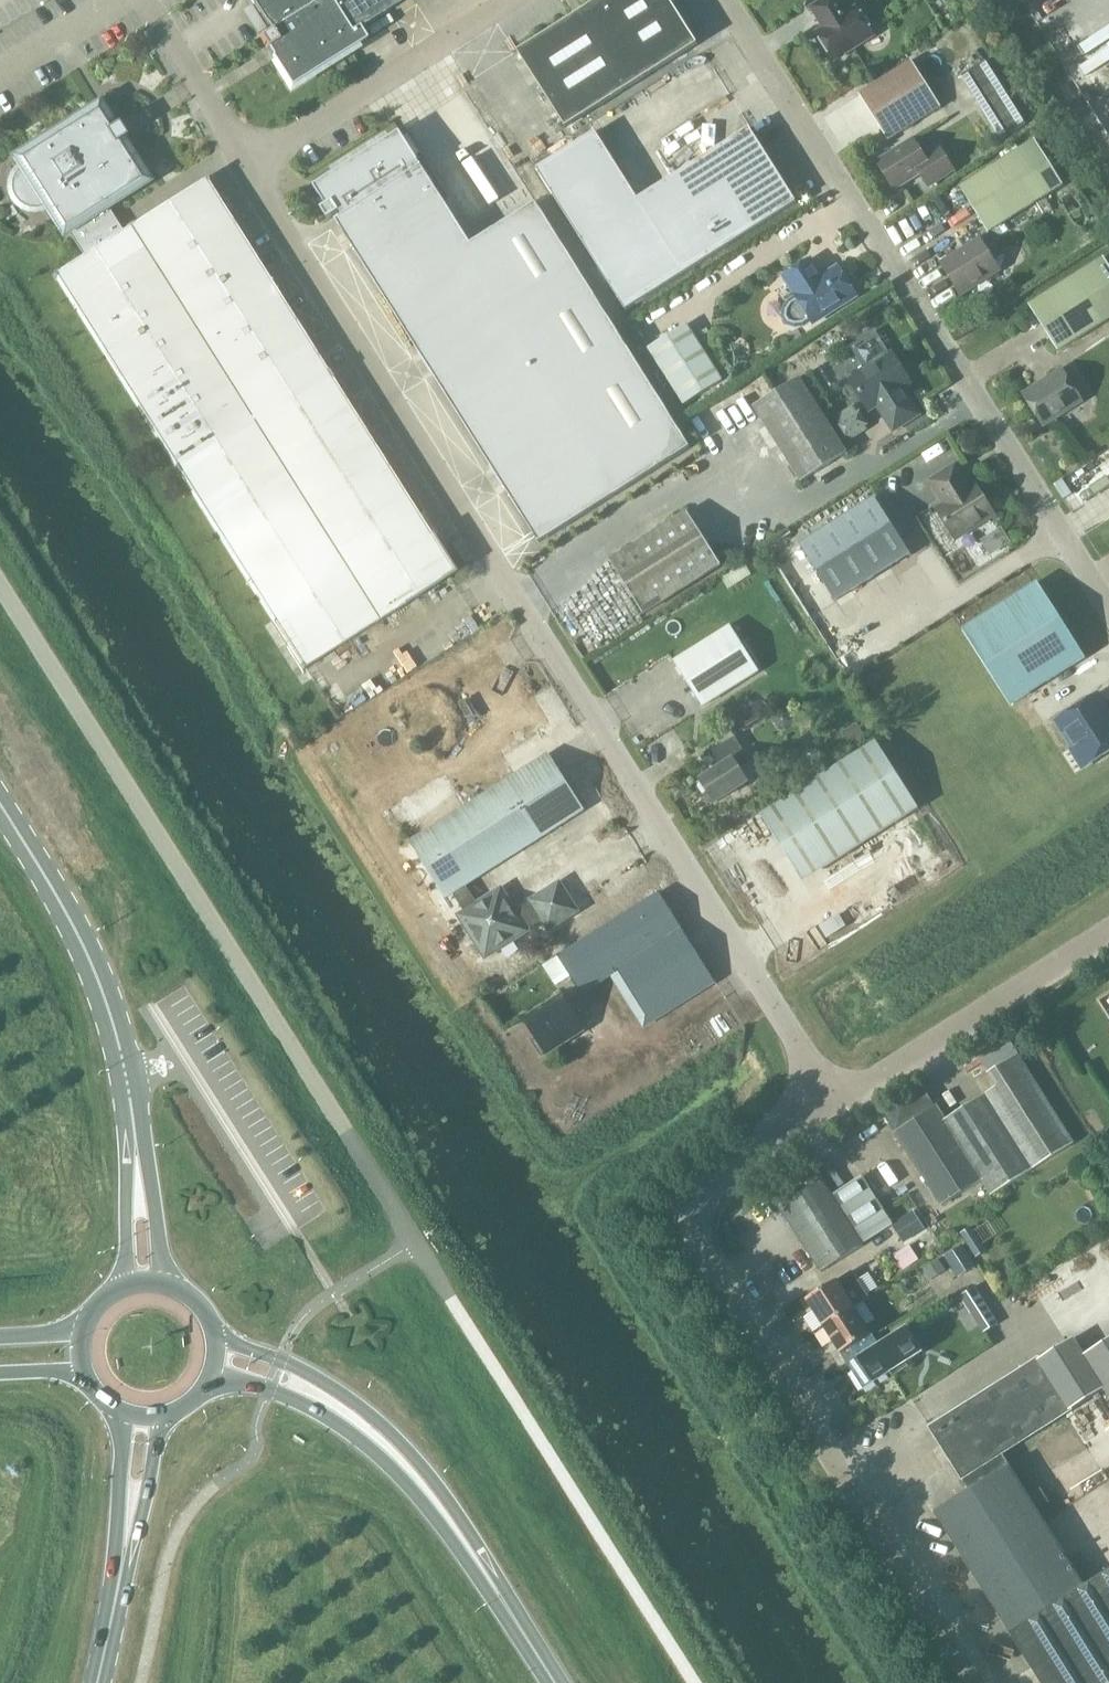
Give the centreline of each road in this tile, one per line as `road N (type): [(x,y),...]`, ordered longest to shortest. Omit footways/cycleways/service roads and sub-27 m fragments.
road 1 (unclassified): [(834,1103),(245,167)]
road 2 (unclassified): [(971,1682),(678,1216),(834,1103)]
road 3 (unclassified): [(1108,610),(723,0)]
road 4 (secondary): [(496,1590),(497,1575),(458,1517),(377,1421),(325,1383),(212,1329)]
road 5 (unclassified): [(0,805),(98,981),(123,1066),(135,1155)]
road 6 (secondary): [(206,1383),(262,1387),(347,1429),(405,1481),(483,1583),(496,1590)]
road 7 (unclassified): [(834,1103),(1108,931)]
road 8 (unclassified): [(245,167),(511,0)]
road 9 (unclassified): [(245,167),(147,0)]
road 10 (secondary): [(124,1547),(137,1532),(170,1413)]
road 11 (secondary): [(115,1409),(116,1528),(124,1547)]
road 12 (secondary): [(96,1682),(124,1547)]
road 13 (unclassified): [(171,1285),(147,1172),(135,1155)]
road 14 (unclassified): [(135,1155),(126,1173),(120,1286)]

